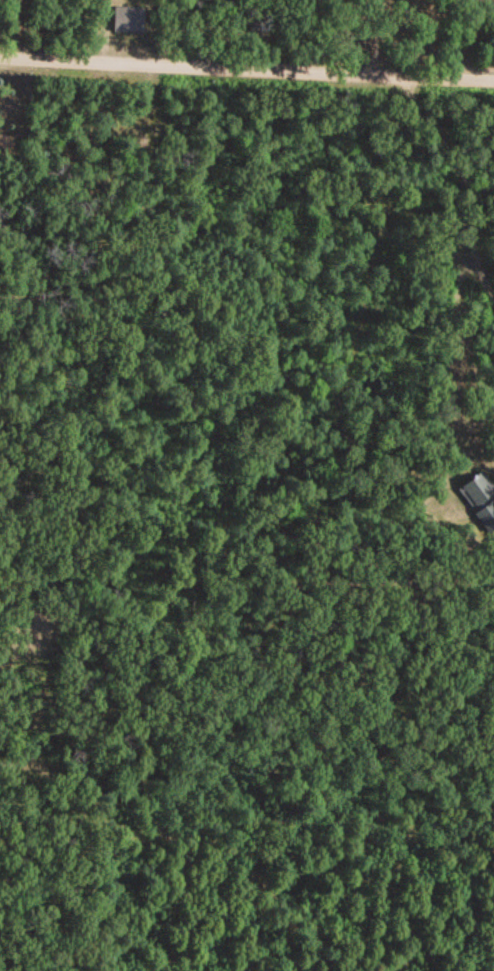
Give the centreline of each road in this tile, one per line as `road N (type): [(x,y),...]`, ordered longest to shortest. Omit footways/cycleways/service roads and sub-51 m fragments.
road 1 (residential): [(493,74),(0,53)]

